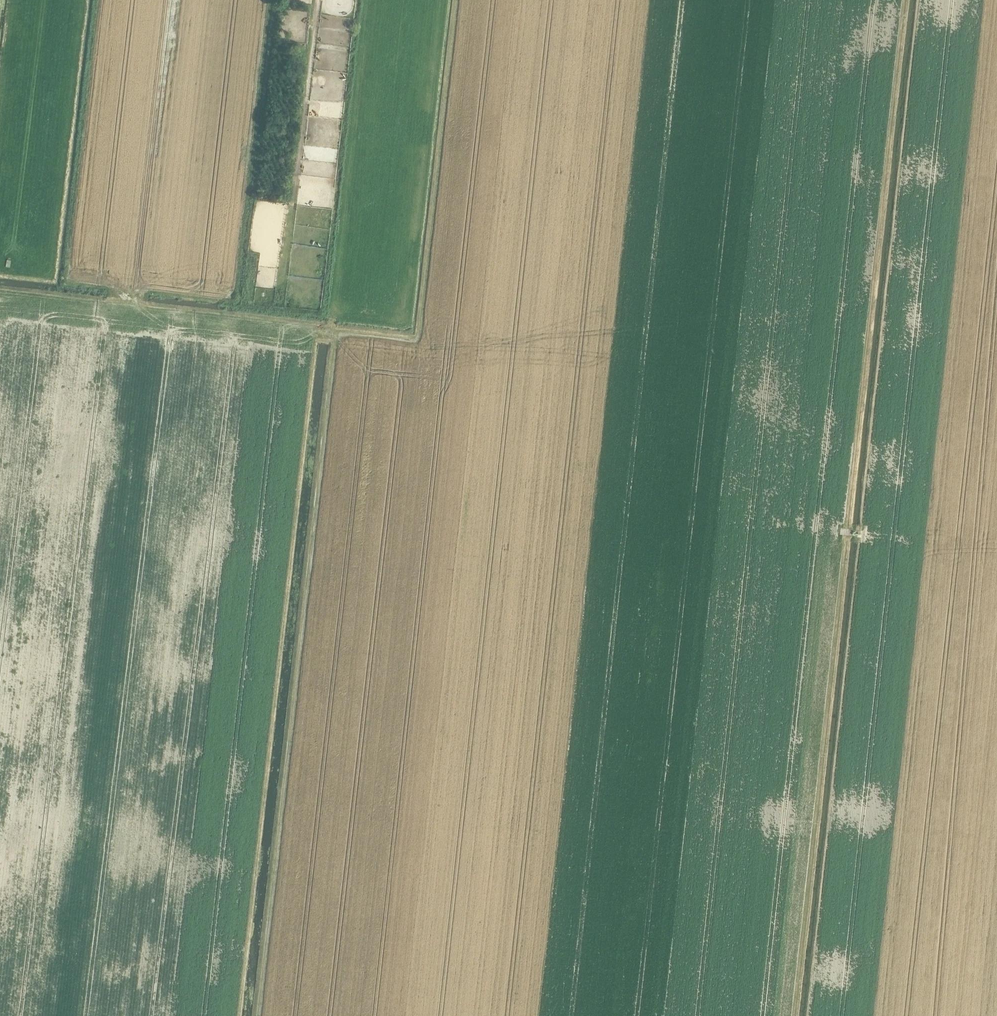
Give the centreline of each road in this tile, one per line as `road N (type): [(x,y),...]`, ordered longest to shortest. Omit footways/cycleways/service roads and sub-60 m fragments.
road 1 (track): [(899,0),(842,531)]

